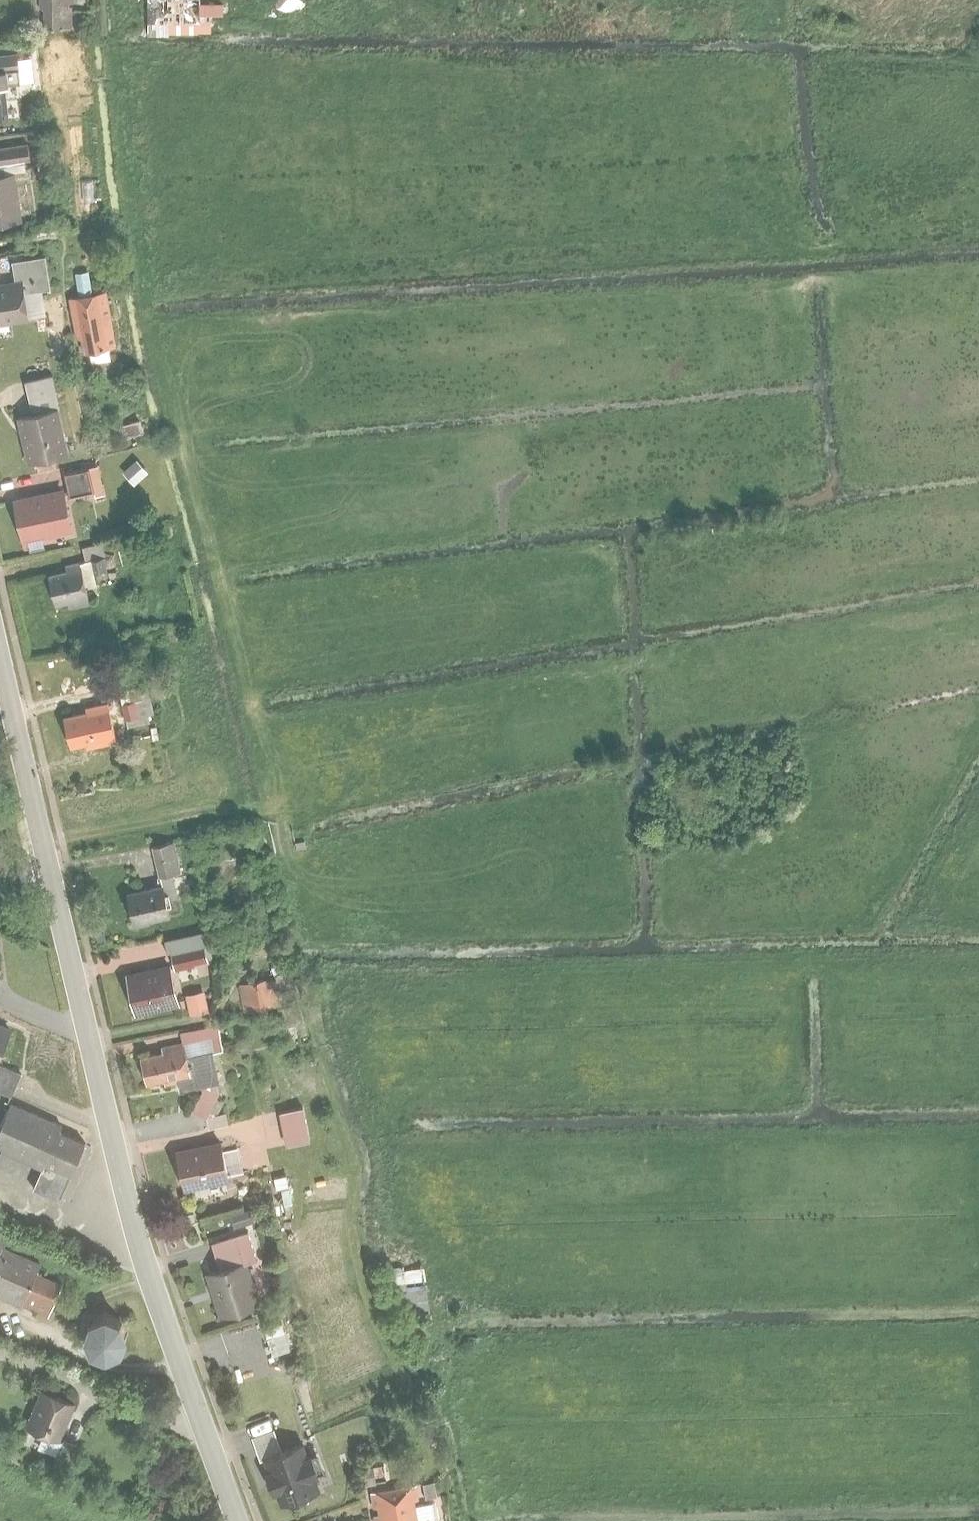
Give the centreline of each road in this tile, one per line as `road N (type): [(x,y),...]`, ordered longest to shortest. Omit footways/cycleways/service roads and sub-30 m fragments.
road 1 (secondary): [(243,1520),(140,1230),(0,647)]
road 2 (track): [(49,861),(248,814)]

